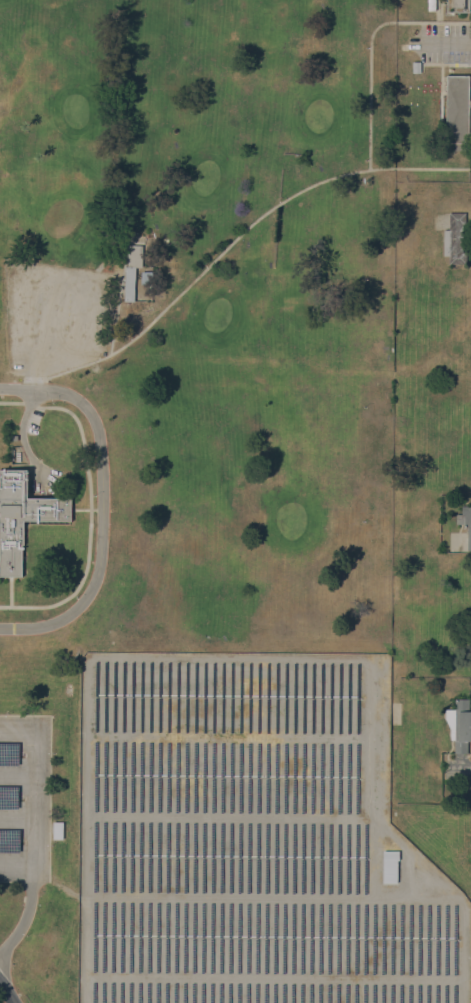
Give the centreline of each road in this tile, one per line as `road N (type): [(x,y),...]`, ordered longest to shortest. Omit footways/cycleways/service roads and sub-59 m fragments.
road 1 (residential): [(0,389),(60,391),(85,405),(99,438),(103,504),(90,593),(46,625),(0,628)]

